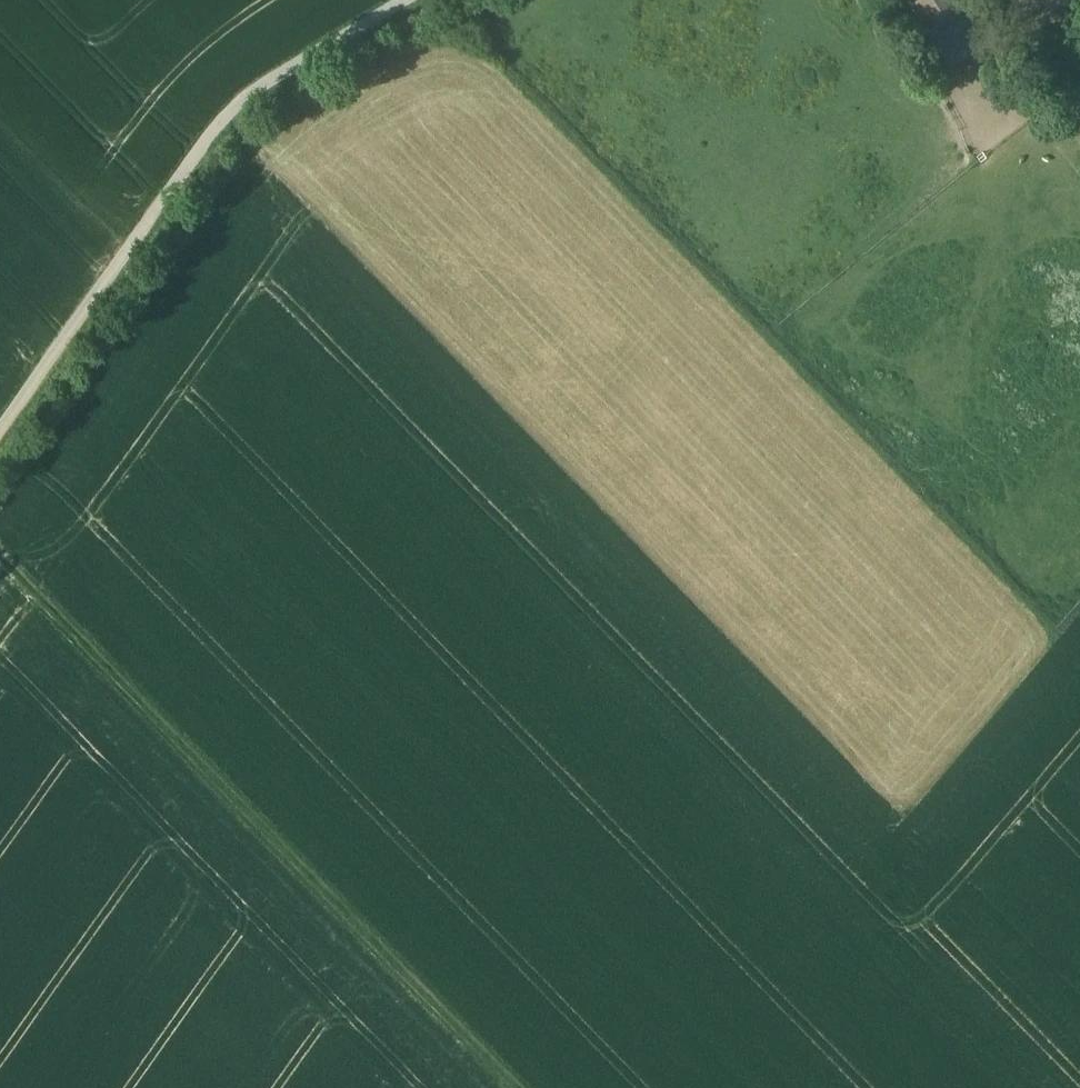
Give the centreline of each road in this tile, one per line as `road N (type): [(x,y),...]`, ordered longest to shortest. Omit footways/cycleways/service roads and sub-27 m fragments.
road 1 (track): [(519,1087),(0,556)]
road 2 (track): [(406,0),(229,113),(0,433)]

